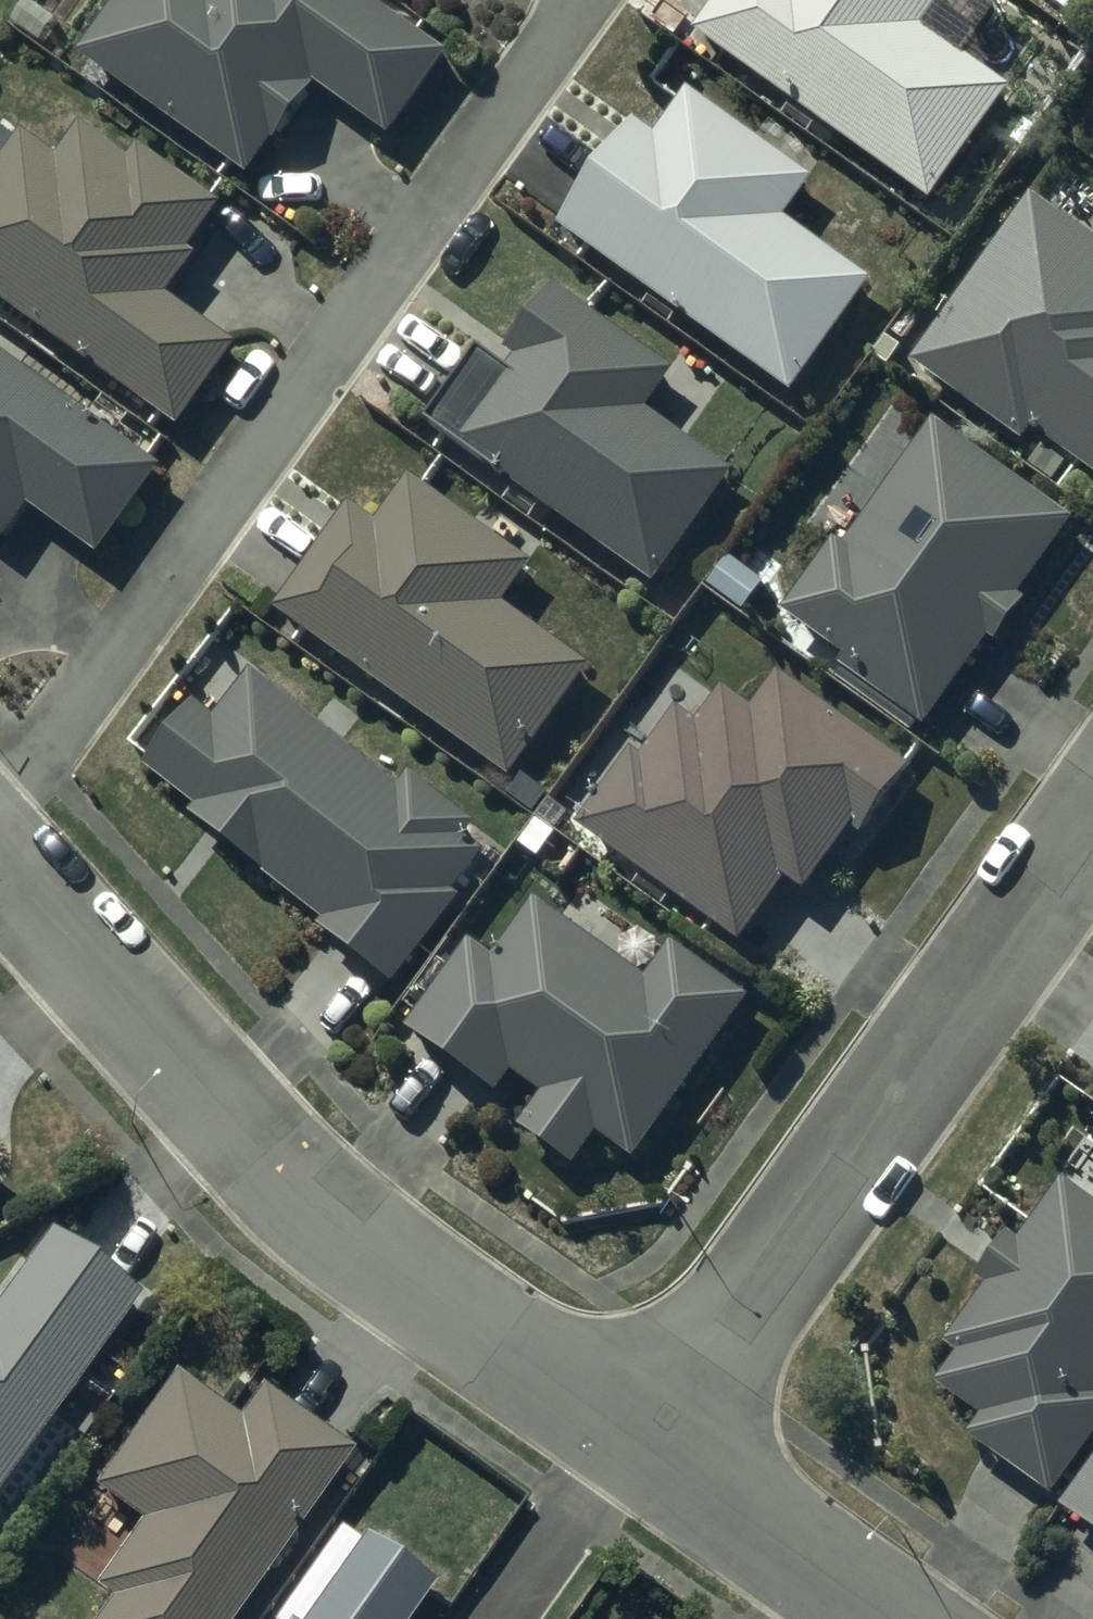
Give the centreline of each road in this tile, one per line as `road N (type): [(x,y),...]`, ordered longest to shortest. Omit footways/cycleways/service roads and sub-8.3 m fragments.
road 1 (residential): [(566,0),(334,338),(0,796)]
road 2 (residential): [(653,1444),(325,1211),(0,848)]
road 3 (residential): [(1092,813),(653,1444)]
road 4 (residential): [(898,1618),(653,1444)]

